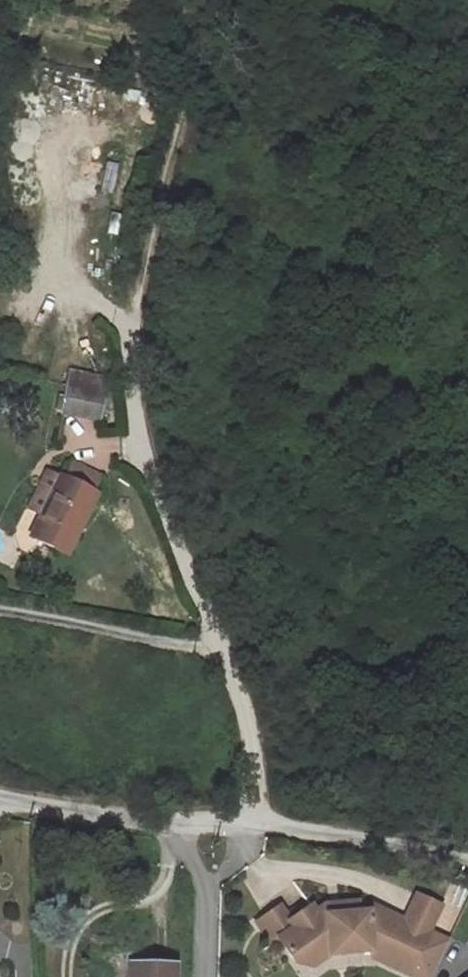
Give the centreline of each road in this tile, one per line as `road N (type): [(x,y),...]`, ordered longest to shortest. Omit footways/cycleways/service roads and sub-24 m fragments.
road 1 (residential): [(55,278),(135,337),(154,475),(220,647)]
road 2 (residential): [(220,647),(0,607)]
road 3 (track): [(270,820),(467,858)]
road 4 (residential): [(220,647),(246,716),(270,820)]
road 5 (residential): [(0,800),(165,822)]
road 6 (residential): [(165,822),(204,891),(202,976)]

